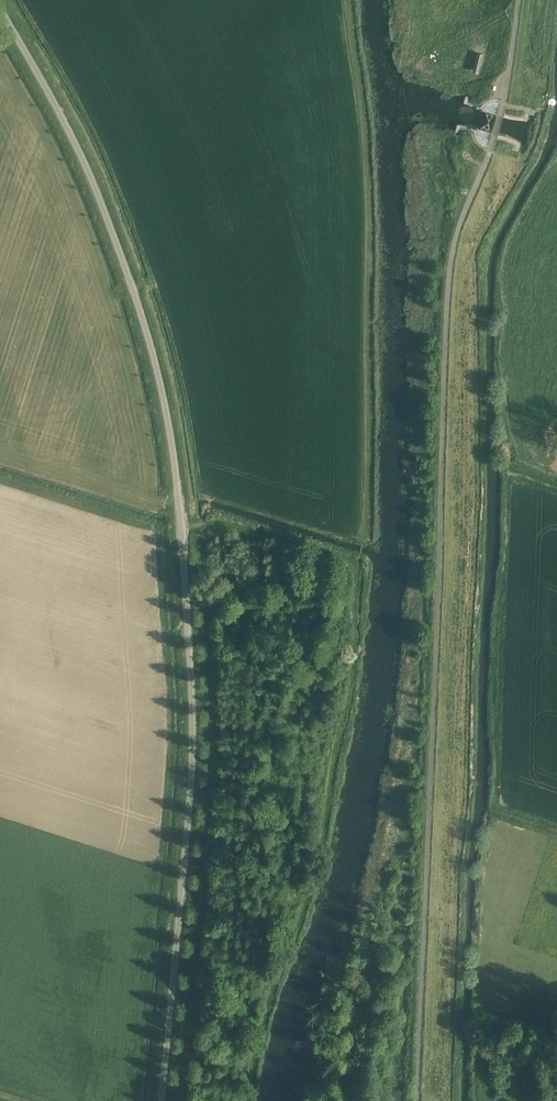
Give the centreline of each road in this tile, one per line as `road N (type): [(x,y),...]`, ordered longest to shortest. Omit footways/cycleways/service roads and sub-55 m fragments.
road 1 (tertiary): [(163,1100),(194,743),(177,493),(155,356),(126,261),(73,143),(0,11)]
road 2 (unclassified): [(417,1100),(448,288),(455,240),(505,97),(519,0)]

